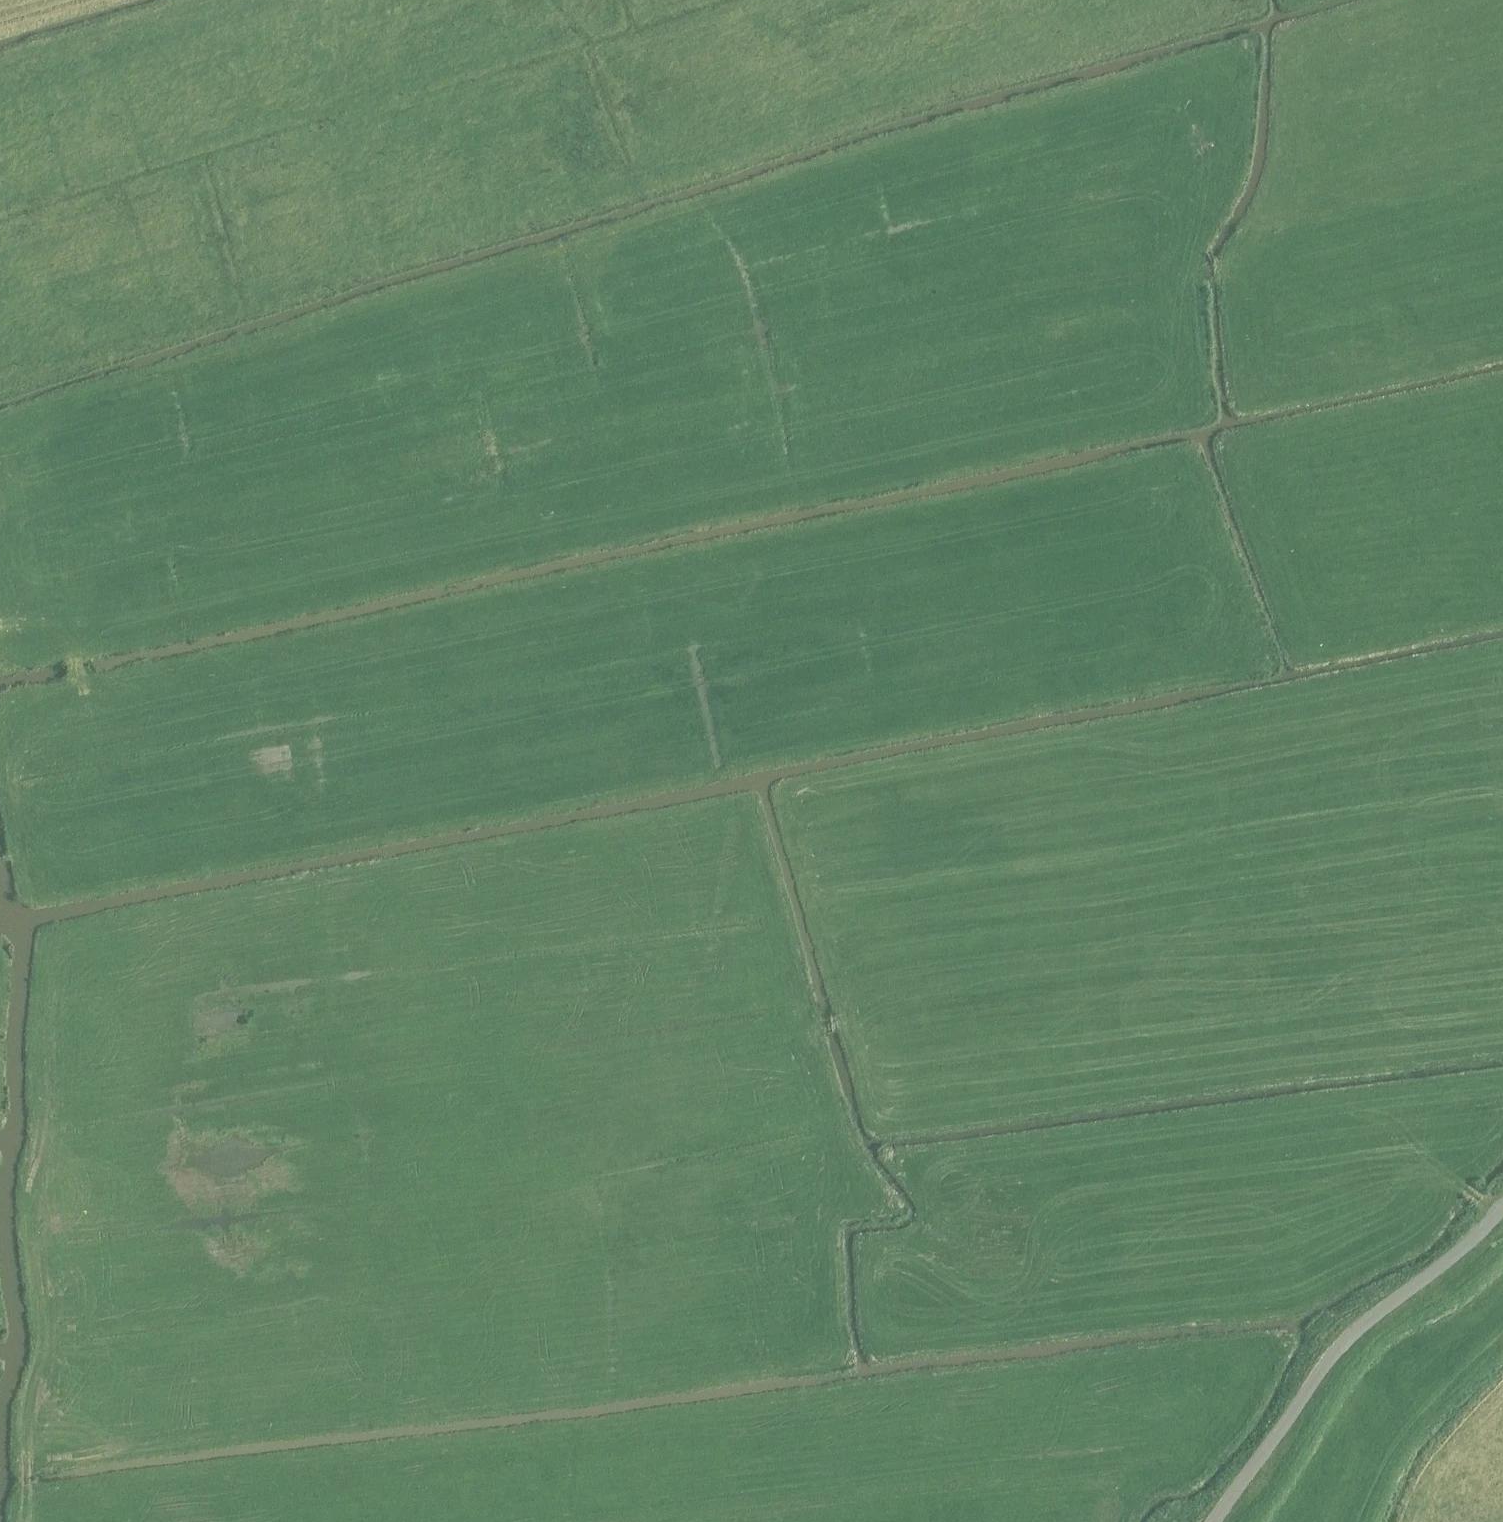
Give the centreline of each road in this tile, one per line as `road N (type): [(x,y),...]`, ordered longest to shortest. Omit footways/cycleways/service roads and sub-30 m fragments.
road 1 (unclassified): [(1212,1521),(1348,1337),(1502,1208)]

